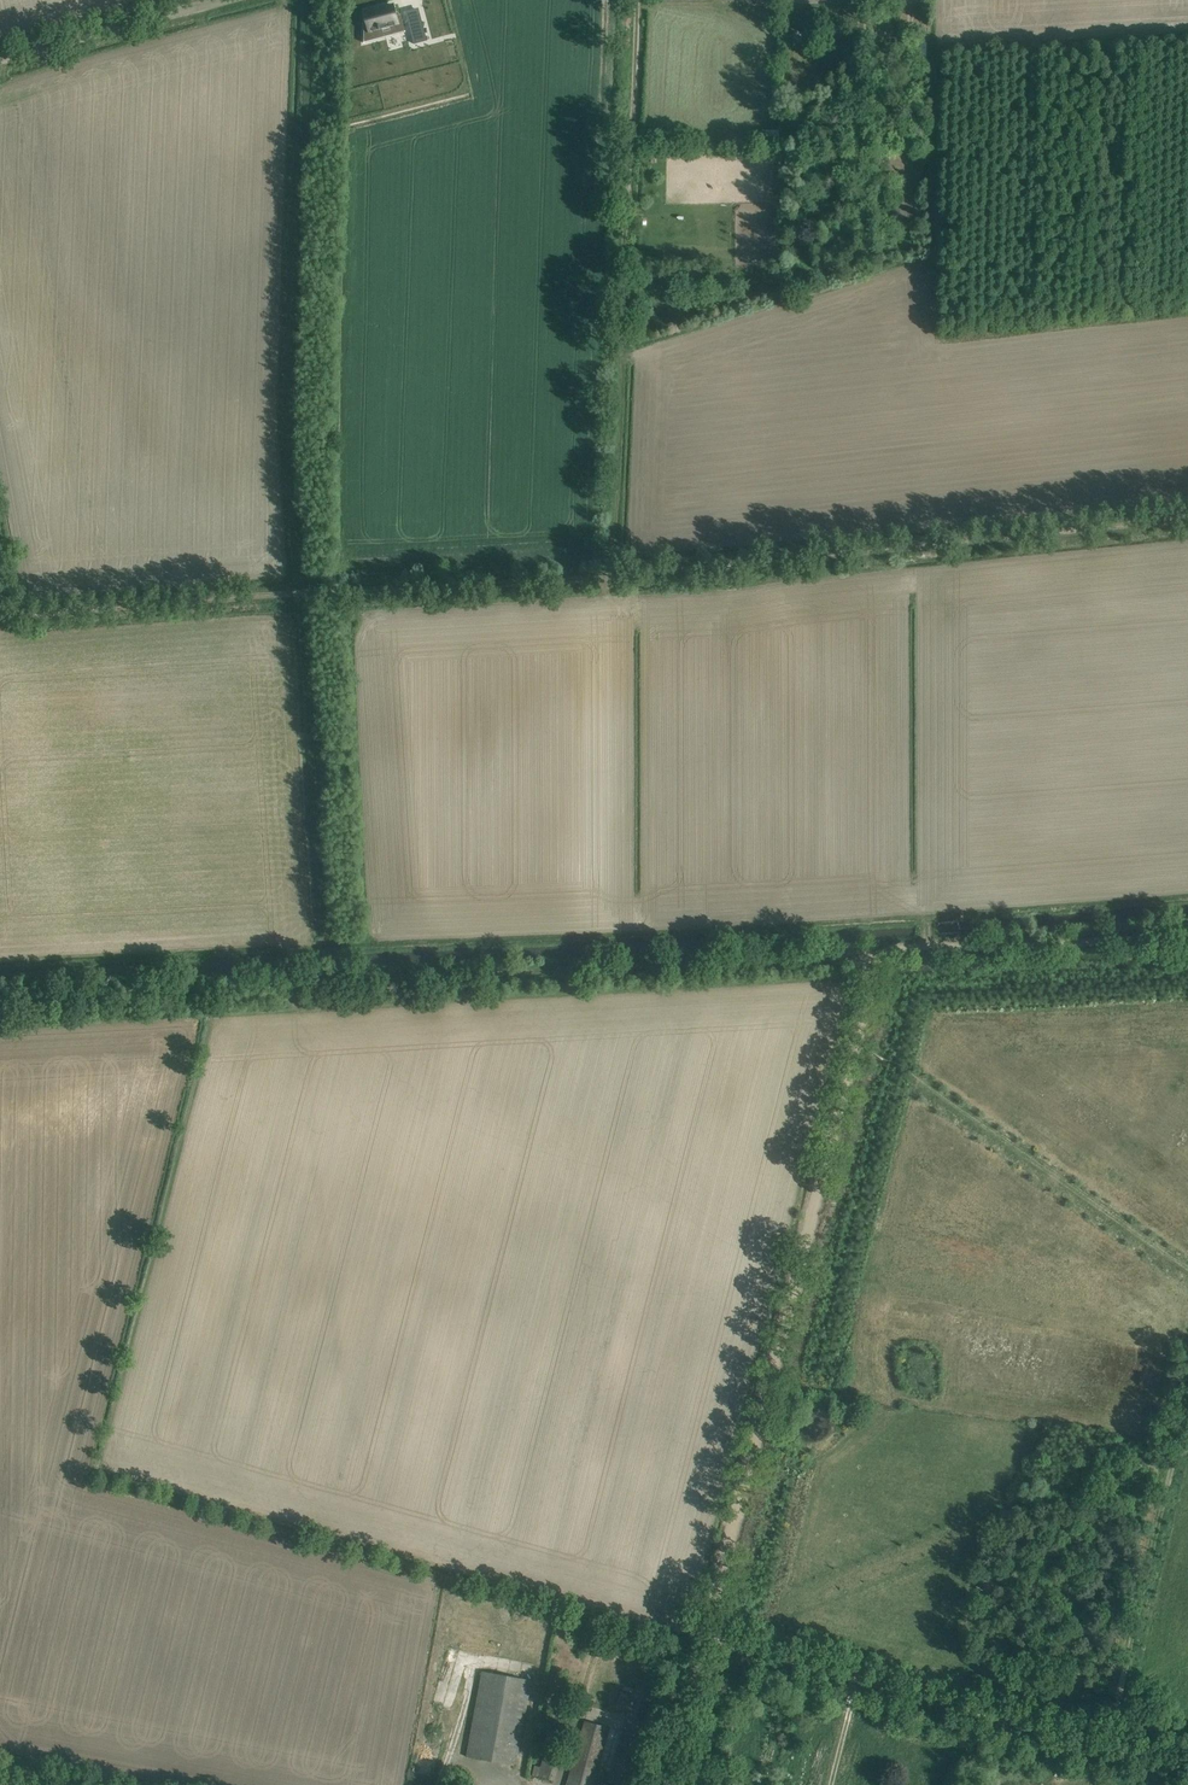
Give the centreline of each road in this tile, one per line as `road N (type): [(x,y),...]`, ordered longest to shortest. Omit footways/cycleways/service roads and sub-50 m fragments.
road 1 (track): [(302,598),(323,980),(881,950)]
road 2 (track): [(1187,525),(620,579),(302,598)]
road 3 (track): [(707,1634),(855,1046)]
road 4 (track): [(307,0),(290,445),(302,598)]
road 5 (track): [(645,0),(620,579)]
road 6 (track): [(881,950),(1187,929)]
road 7 (track): [(302,598),(39,615),(0,600)]
road 8 (unclassified): [(0,62),(234,0)]
road 9 (unclassified): [(667,1784),(707,1634)]

